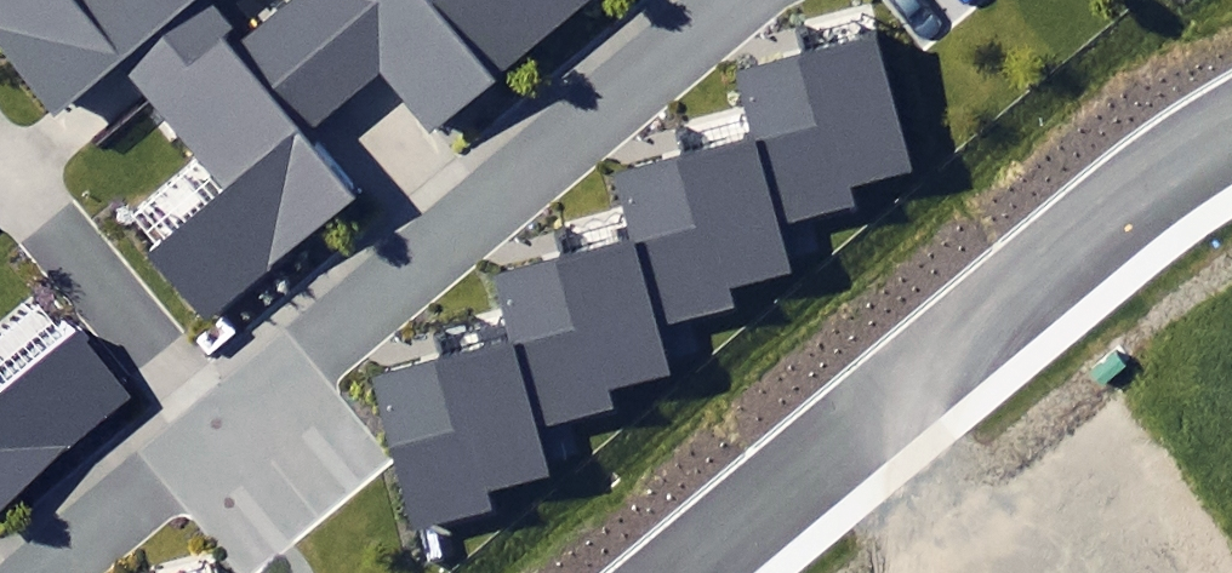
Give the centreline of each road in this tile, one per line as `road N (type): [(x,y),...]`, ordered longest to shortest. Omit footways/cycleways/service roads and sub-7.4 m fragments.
road 1 (residential): [(50,572),(740,0)]
road 2 (residential): [(1231,140),(1132,193),(693,572)]

